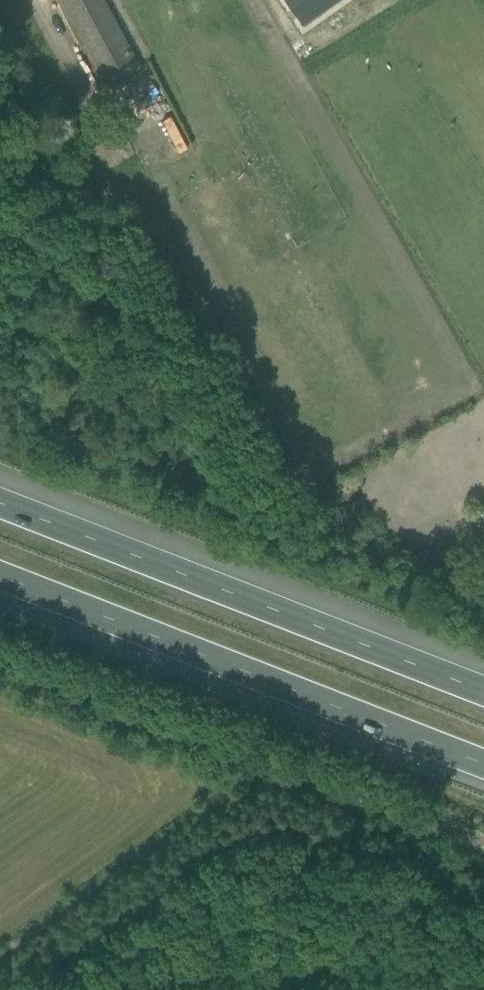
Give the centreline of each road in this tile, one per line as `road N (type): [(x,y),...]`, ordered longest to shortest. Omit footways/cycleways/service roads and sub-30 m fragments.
road 1 (unclassified): [(483,835),(0,641)]
road 2 (motorway): [(0,576),(483,766)]
road 3 (motorway): [(483,686),(0,499)]

